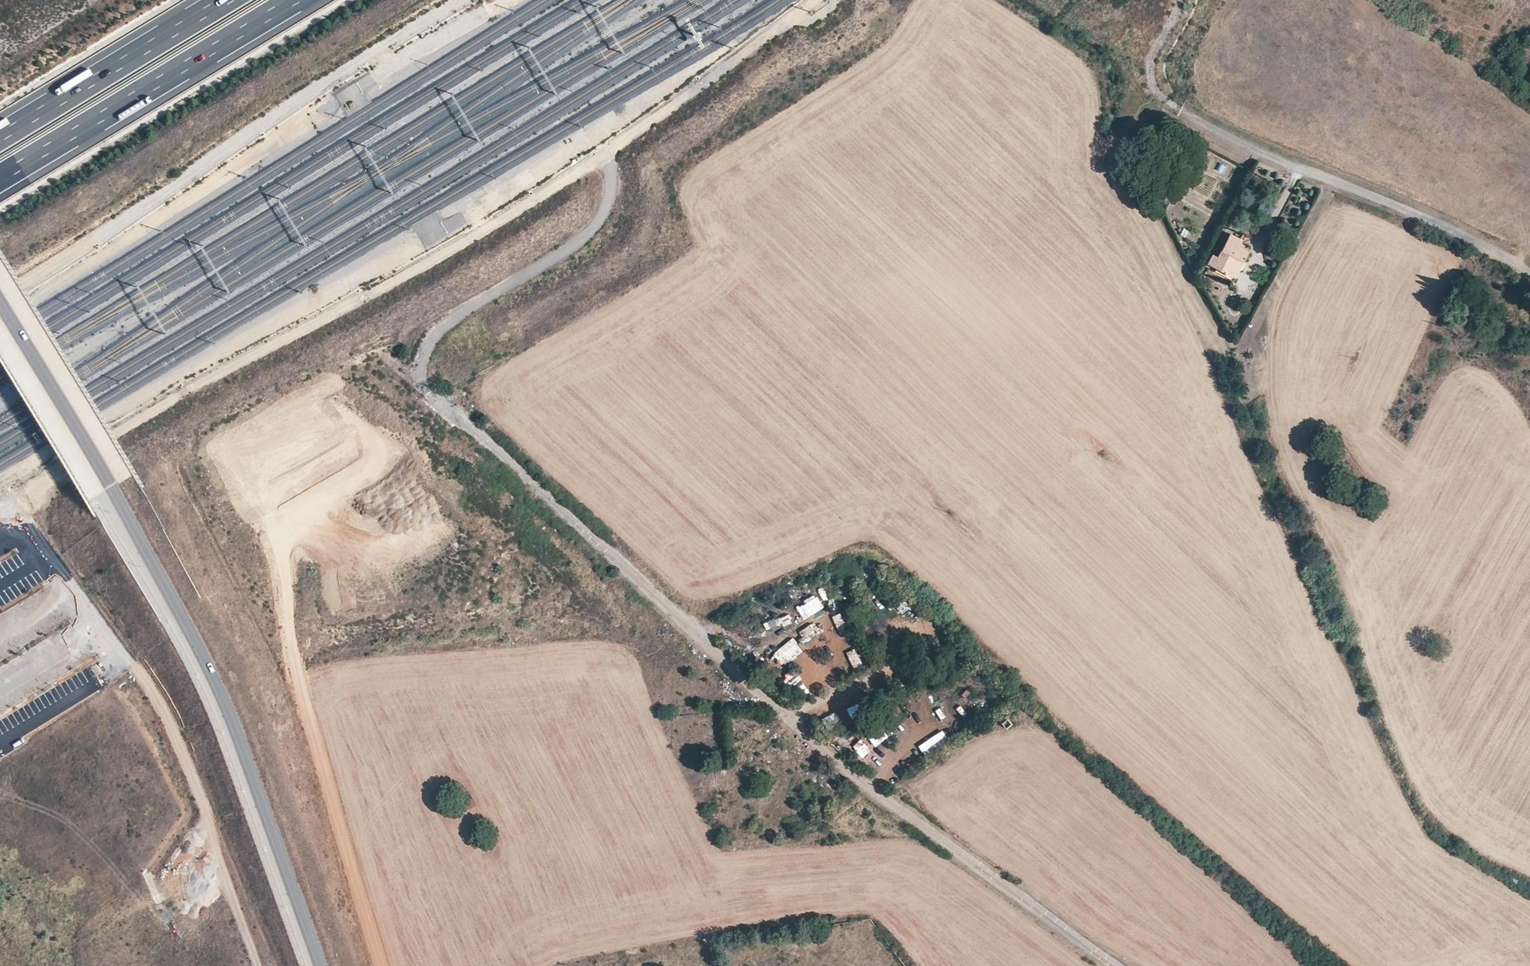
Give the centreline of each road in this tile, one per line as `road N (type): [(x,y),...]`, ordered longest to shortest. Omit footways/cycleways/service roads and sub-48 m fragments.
road 1 (tertiary): [(0,304),(175,601),(320,965)]
road 2 (unclassified): [(1117,965),(847,764),(729,659)]
road 3 (unclassified): [(1159,41),(1152,88),(1176,108),(1529,272)]
road 4 (track): [(729,659),(429,392)]
road 5 (motorway): [(0,178),(294,0)]
road 6 (motorway): [(226,0),(0,137)]

